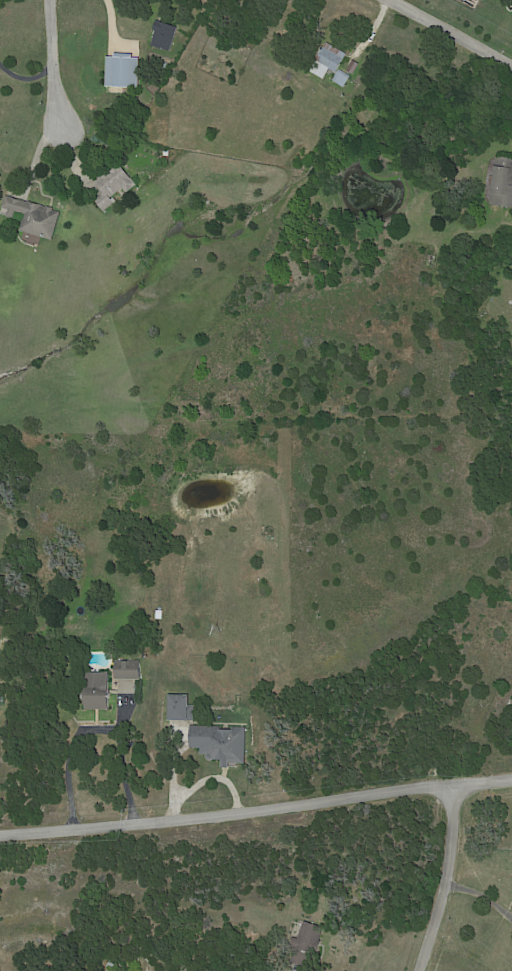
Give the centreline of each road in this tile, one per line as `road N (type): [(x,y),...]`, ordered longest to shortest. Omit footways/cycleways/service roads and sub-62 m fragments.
road 1 (residential): [(511,775),(0,829)]
road 2 (residential): [(450,781),(448,868),(418,970)]
road 3 (residential): [(50,0),(67,143)]
road 4 (residential): [(399,0),(511,62)]

